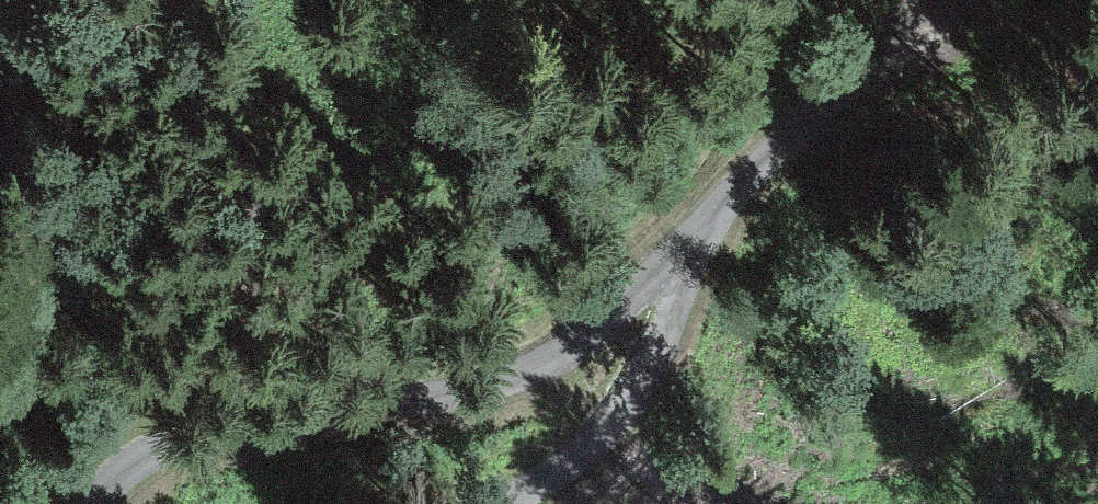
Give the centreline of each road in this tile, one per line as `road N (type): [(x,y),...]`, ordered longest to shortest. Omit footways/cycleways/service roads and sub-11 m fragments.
road 1 (track): [(930,0),(565,353),(511,380),(221,424),(149,449),(109,478),(93,503)]
road 2 (track): [(727,198),(694,303),(669,351),(571,460),(511,503)]

